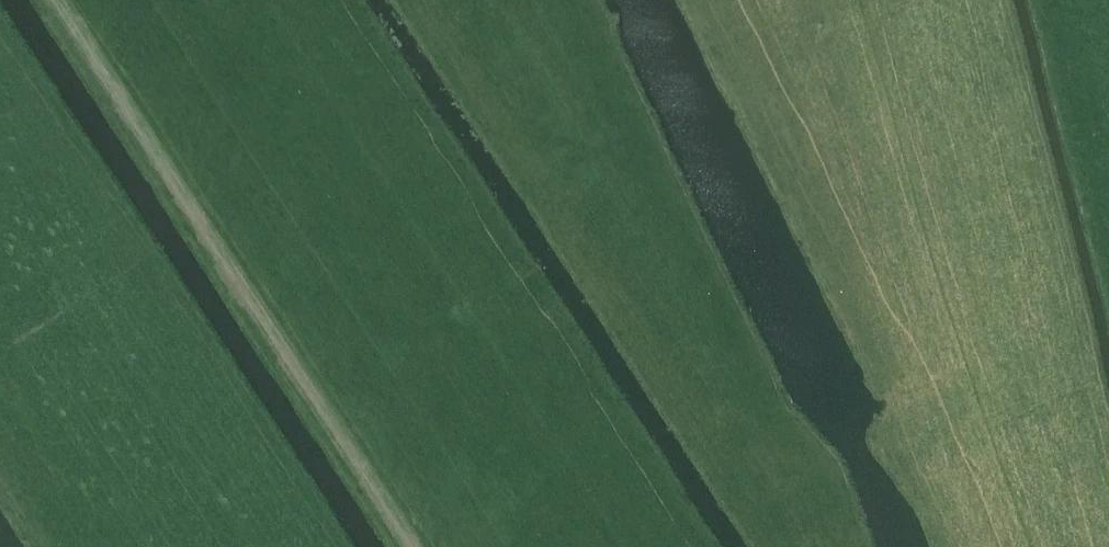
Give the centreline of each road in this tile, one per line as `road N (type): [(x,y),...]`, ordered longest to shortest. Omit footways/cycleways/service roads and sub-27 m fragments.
road 1 (track): [(57,0),(413,546)]

